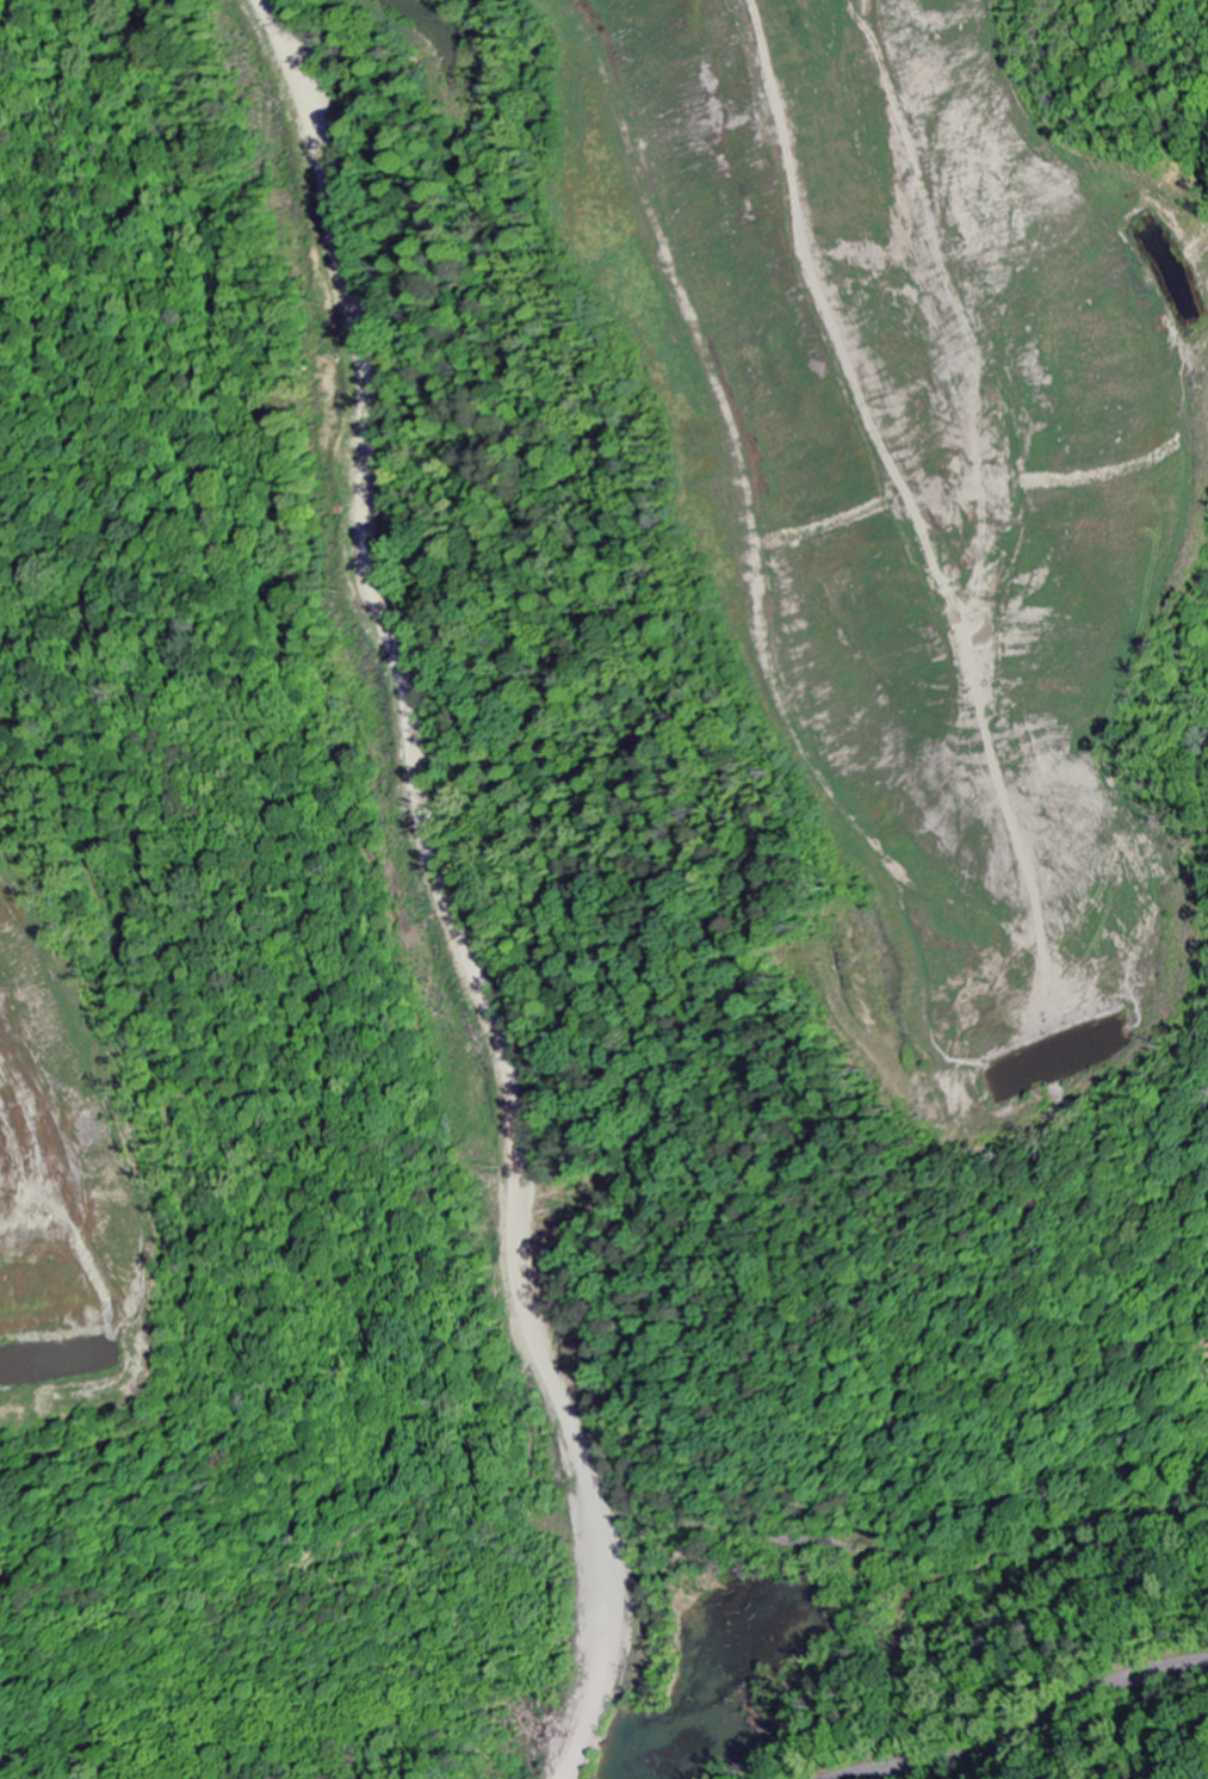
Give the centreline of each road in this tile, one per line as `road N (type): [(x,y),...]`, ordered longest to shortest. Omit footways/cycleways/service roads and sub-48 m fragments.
road 1 (residential): [(556,1778),(581,1722),(593,1650),(580,1487),(515,1286),(500,1064),(436,887),(396,679),(365,569),(354,499),(352,352),(314,165),(253,0)]
road 2 (residential): [(1207,1653),(1103,1679),(1011,1741),(934,1758),(859,1761),(810,1778)]

